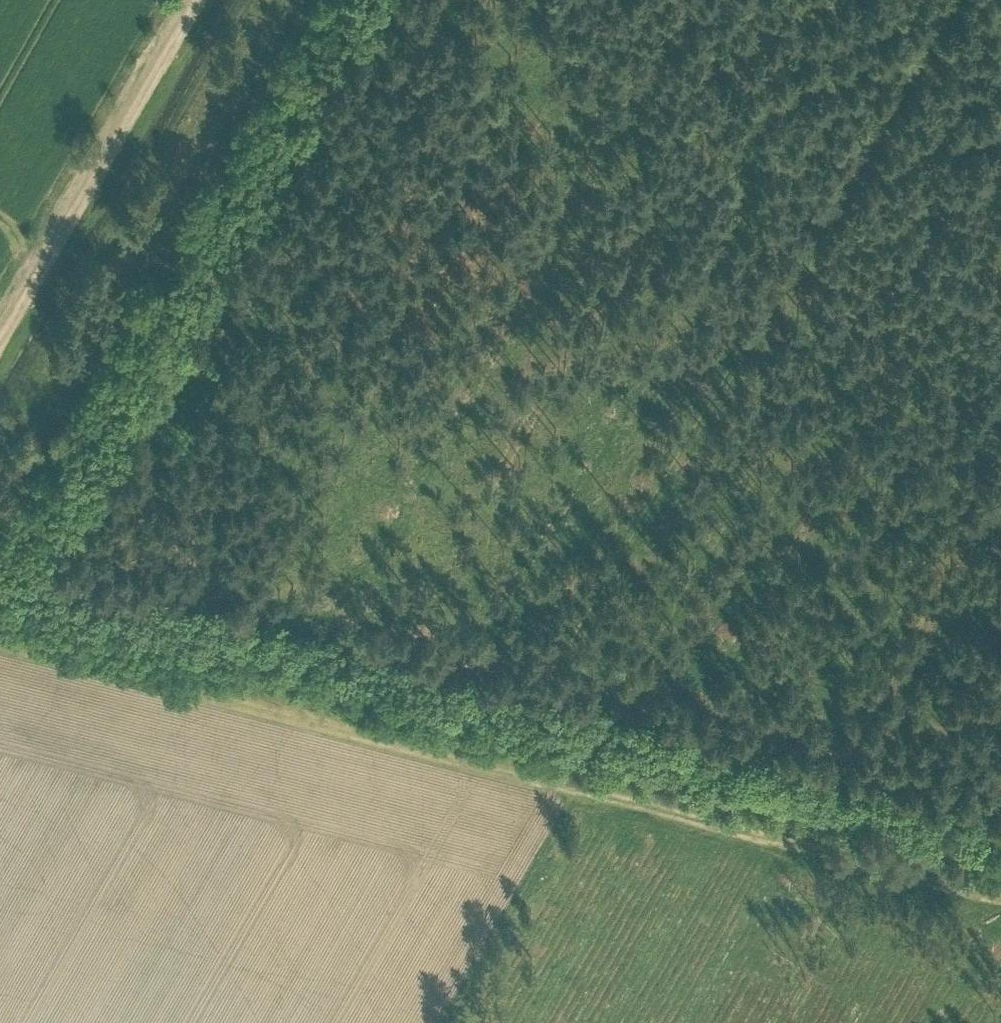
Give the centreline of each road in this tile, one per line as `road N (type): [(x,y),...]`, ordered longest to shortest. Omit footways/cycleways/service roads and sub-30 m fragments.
road 1 (track): [(0,636),(1000,897)]
road 2 (track): [(0,296),(175,0)]

